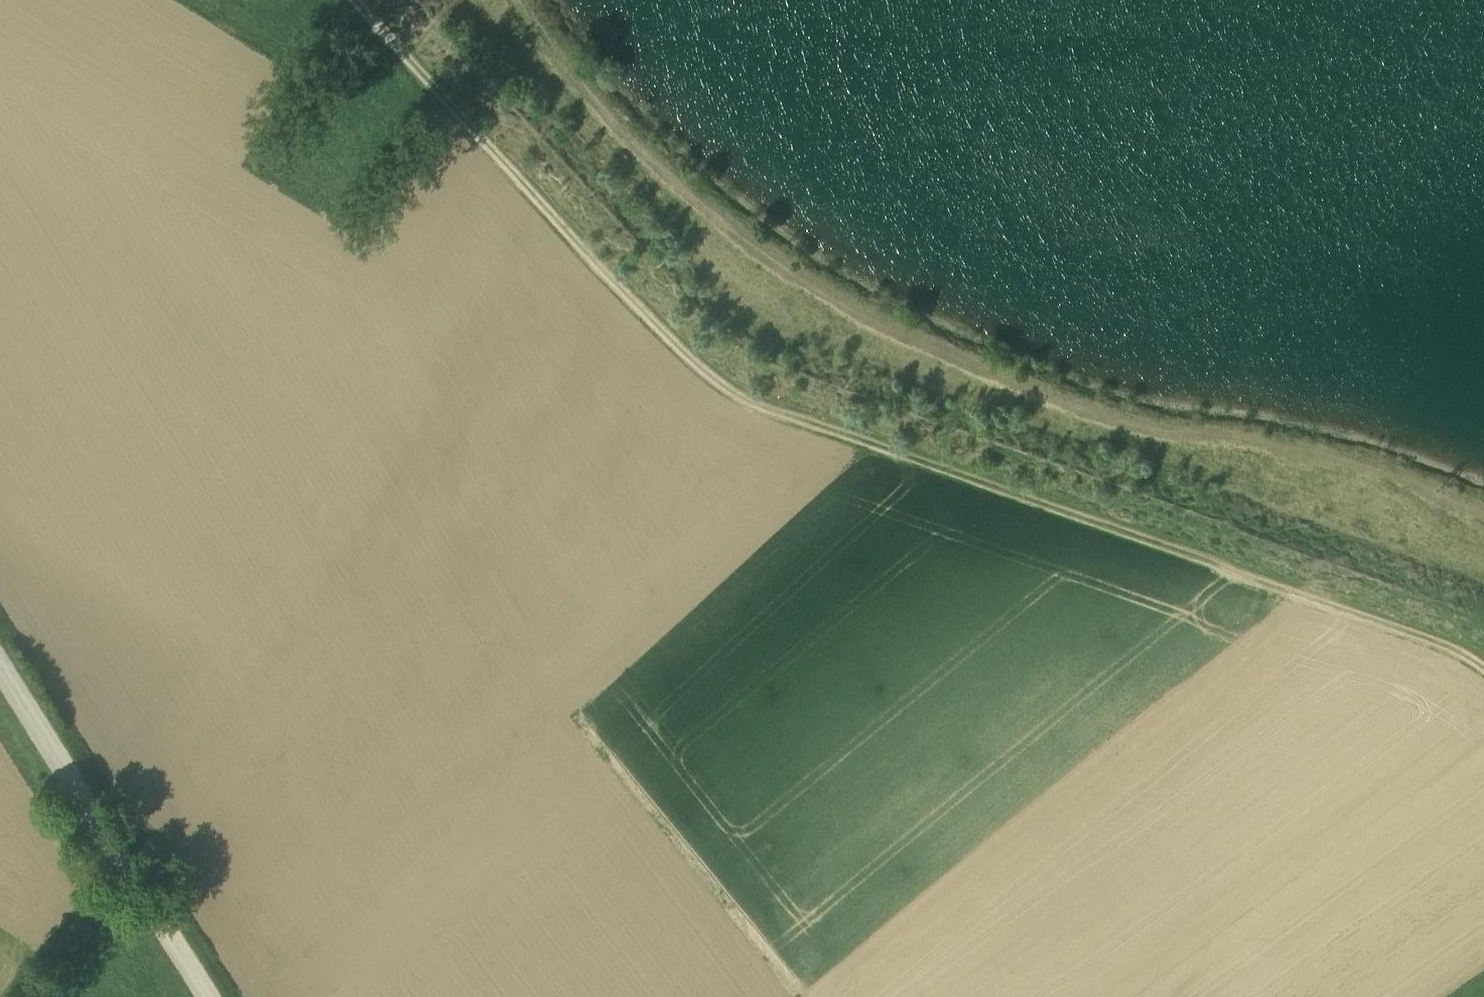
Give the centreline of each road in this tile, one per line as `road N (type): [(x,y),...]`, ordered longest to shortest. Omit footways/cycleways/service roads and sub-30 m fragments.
road 1 (track): [(351,0),(676,347),(744,397),(908,459),(1036,496),(1483,669)]
road 2 (track): [(1483,519),(1281,456),(1149,437),(1084,418),(892,332),(800,279),(595,91),(534,0)]
road 3 (unclassified): [(0,664),(210,996)]

